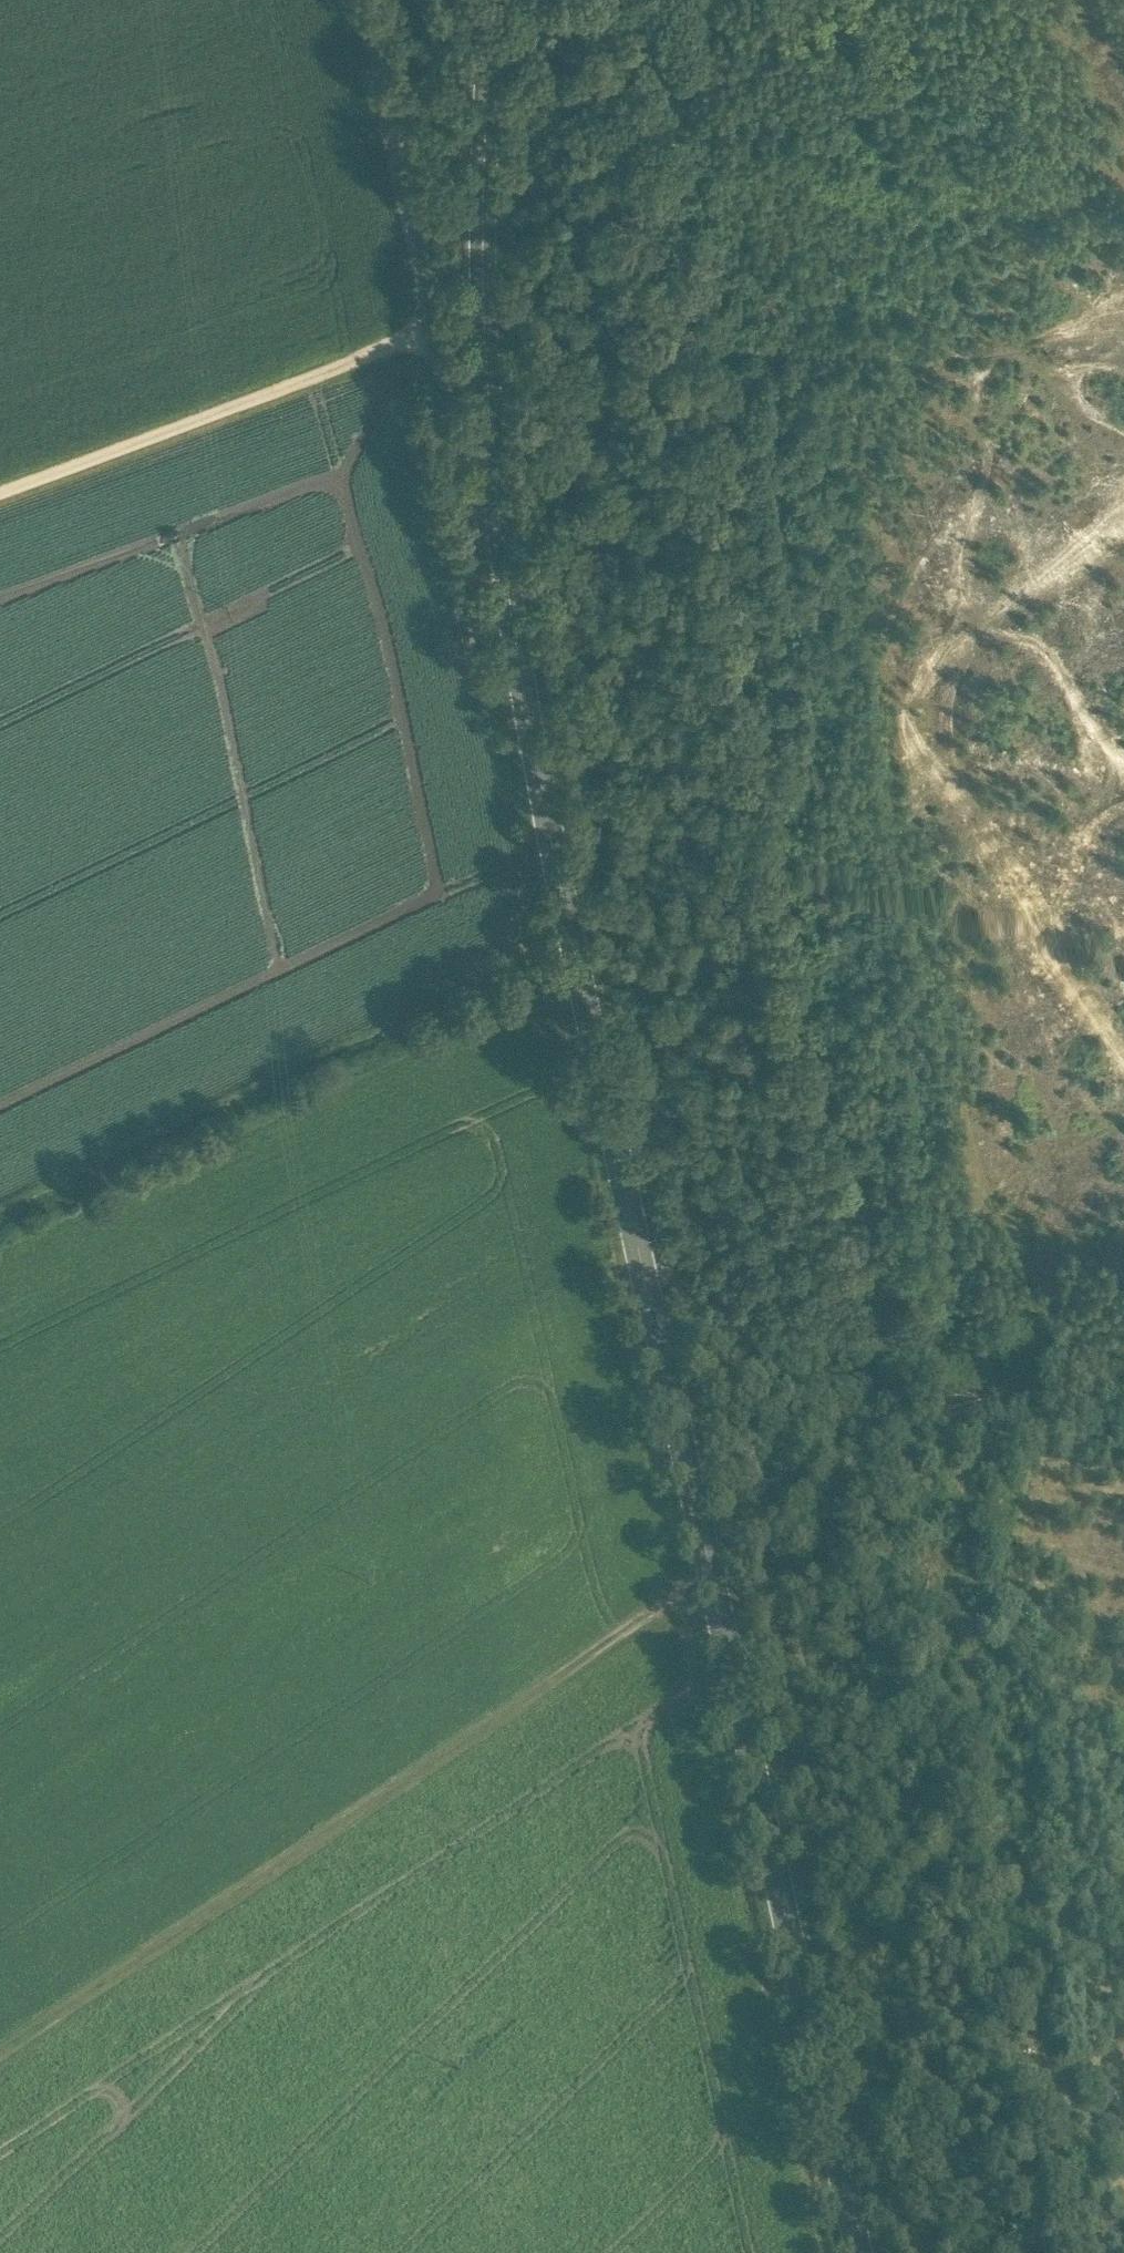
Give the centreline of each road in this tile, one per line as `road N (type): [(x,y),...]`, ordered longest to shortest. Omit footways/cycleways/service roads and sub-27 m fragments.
road 1 (tertiary): [(856,2252),(549,816),(504,531)]
road 2 (track): [(0,2063),(710,1577)]
road 3 (unclassified): [(359,0),(466,518),(504,531)]
road 4 (tertiary): [(504,531),(476,234),(485,0)]
road 5 (track): [(434,334),(0,492)]

